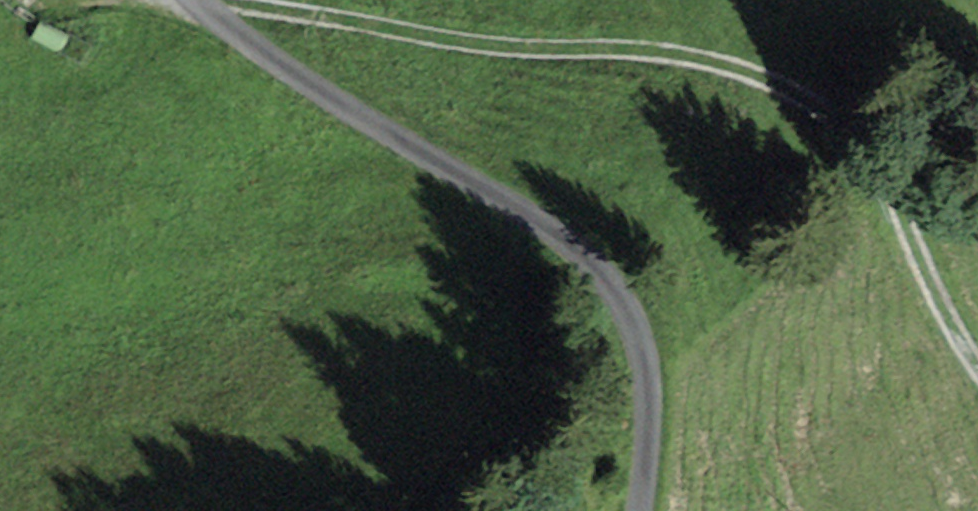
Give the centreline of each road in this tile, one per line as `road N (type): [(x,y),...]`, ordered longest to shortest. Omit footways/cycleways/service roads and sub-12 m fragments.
road 1 (track): [(263,0),(373,23),(713,47),(831,101),(912,211),(977,358)]
road 2 (track): [(642,510),(637,298),(549,208),(374,118),(193,0)]

